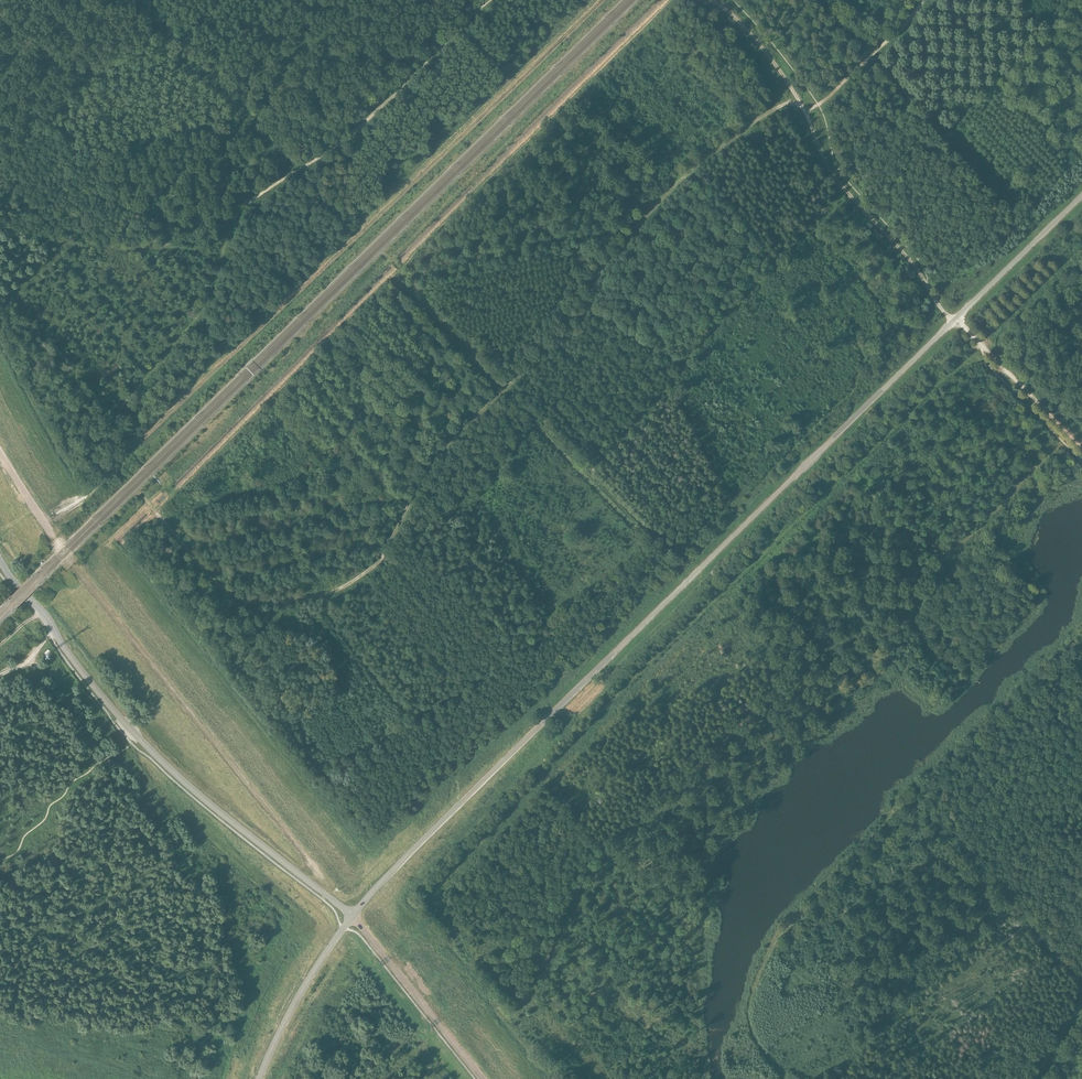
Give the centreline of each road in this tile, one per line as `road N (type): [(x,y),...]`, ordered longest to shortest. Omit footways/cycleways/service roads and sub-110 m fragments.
road 1 (tertiary): [(353,915),(953,321)]
road 2 (track): [(87,582),(111,541),(653,0)]
road 3 (track): [(668,0),(155,511)]
road 4 (track): [(116,469),(609,0)]
road 5 (track): [(120,466),(137,437),(596,0)]
road 6 (tertiary): [(353,915),(181,778),(115,712),(0,559)]
road 7 (track): [(326,895),(332,888),(74,566)]
road 8 (unclassified): [(483,1078),(353,915)]
road 9 (tertiary): [(259,1078),(291,1008),(353,915)]
road 10 (tertiary): [(953,321),(1081,193)]
road 11 (track): [(52,636),(34,661),(109,757)]
road 12 (track): [(1081,451),(977,343)]

